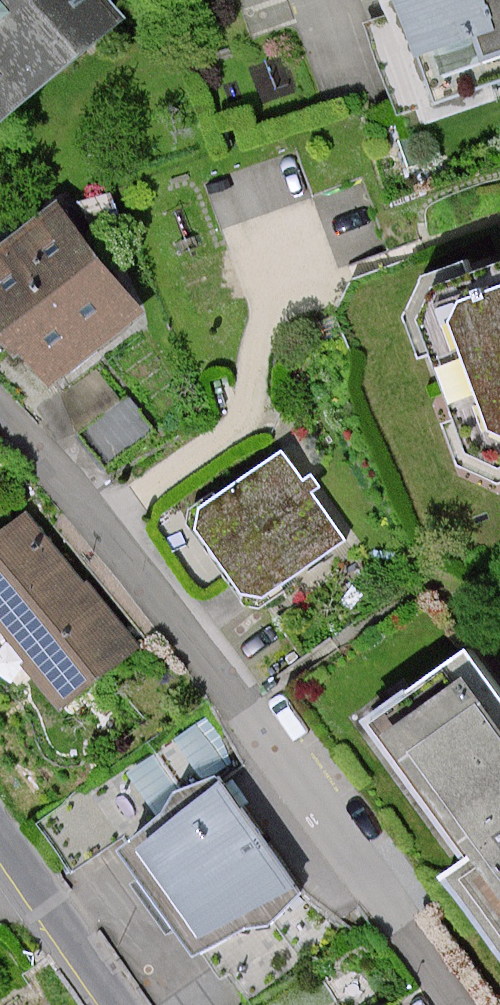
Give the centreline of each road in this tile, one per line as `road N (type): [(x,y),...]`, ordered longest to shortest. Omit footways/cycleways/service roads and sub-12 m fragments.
road 1 (residential): [(0,413),(239,705),(458,1004)]
road 2 (tertiary): [(120,1004),(0,831)]

